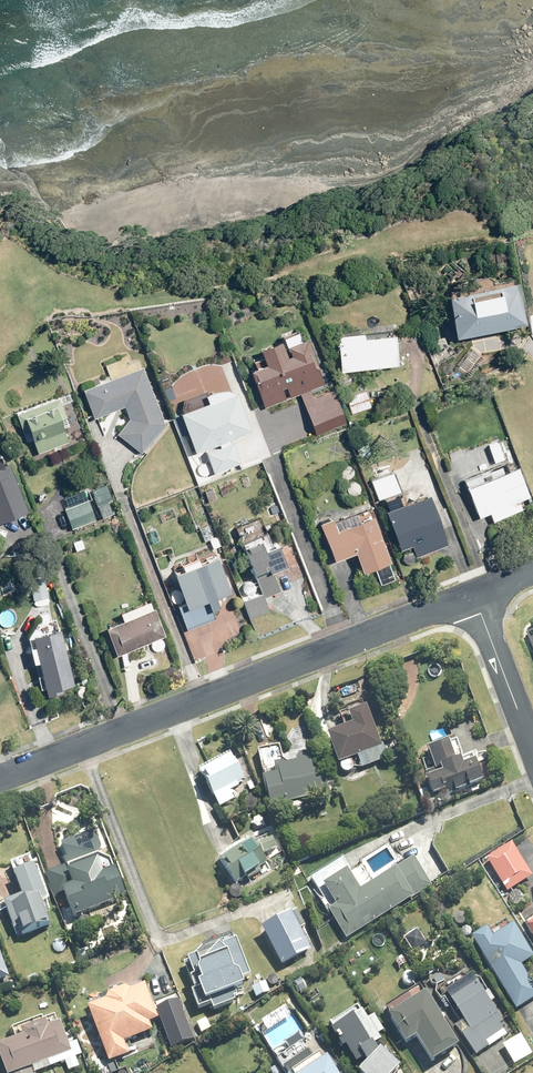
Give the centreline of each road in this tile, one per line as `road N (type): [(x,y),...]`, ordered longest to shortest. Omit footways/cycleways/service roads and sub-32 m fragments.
road 1 (residential): [(0,777),(474,597)]
road 2 (residential): [(474,597),(532,749)]

